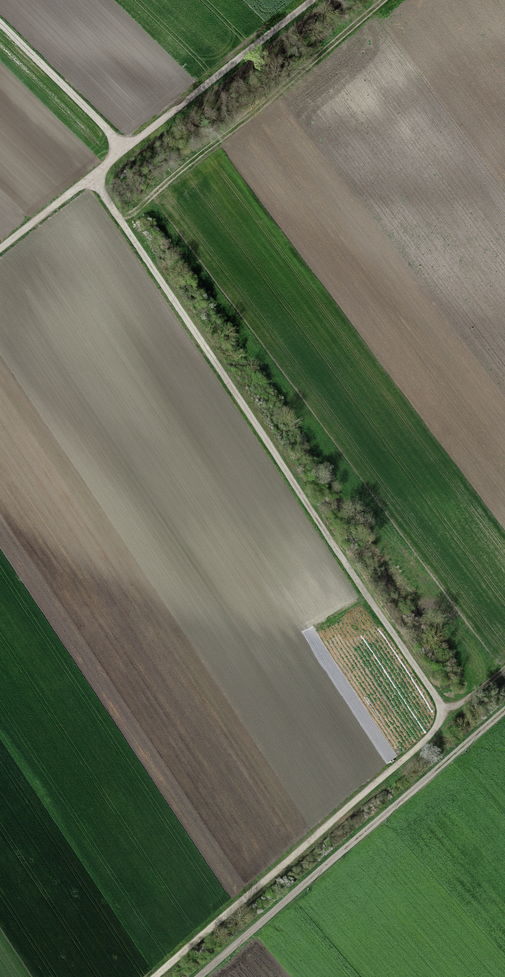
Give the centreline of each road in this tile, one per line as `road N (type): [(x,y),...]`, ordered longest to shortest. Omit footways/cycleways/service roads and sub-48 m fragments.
road 1 (track): [(95,176),(443,708),(414,750),(154,976)]
road 2 (track): [(198,976),(504,709)]
road 3 (track): [(303,0),(0,250)]

